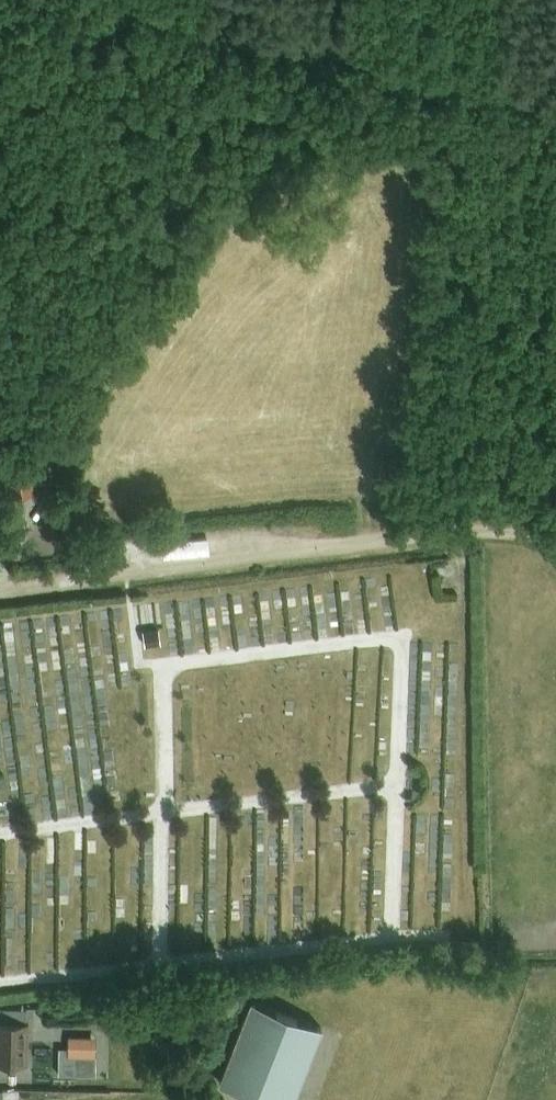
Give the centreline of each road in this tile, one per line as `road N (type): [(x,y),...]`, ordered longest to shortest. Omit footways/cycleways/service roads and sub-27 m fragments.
road 1 (track): [(0,592),(475,533),(555,541)]

